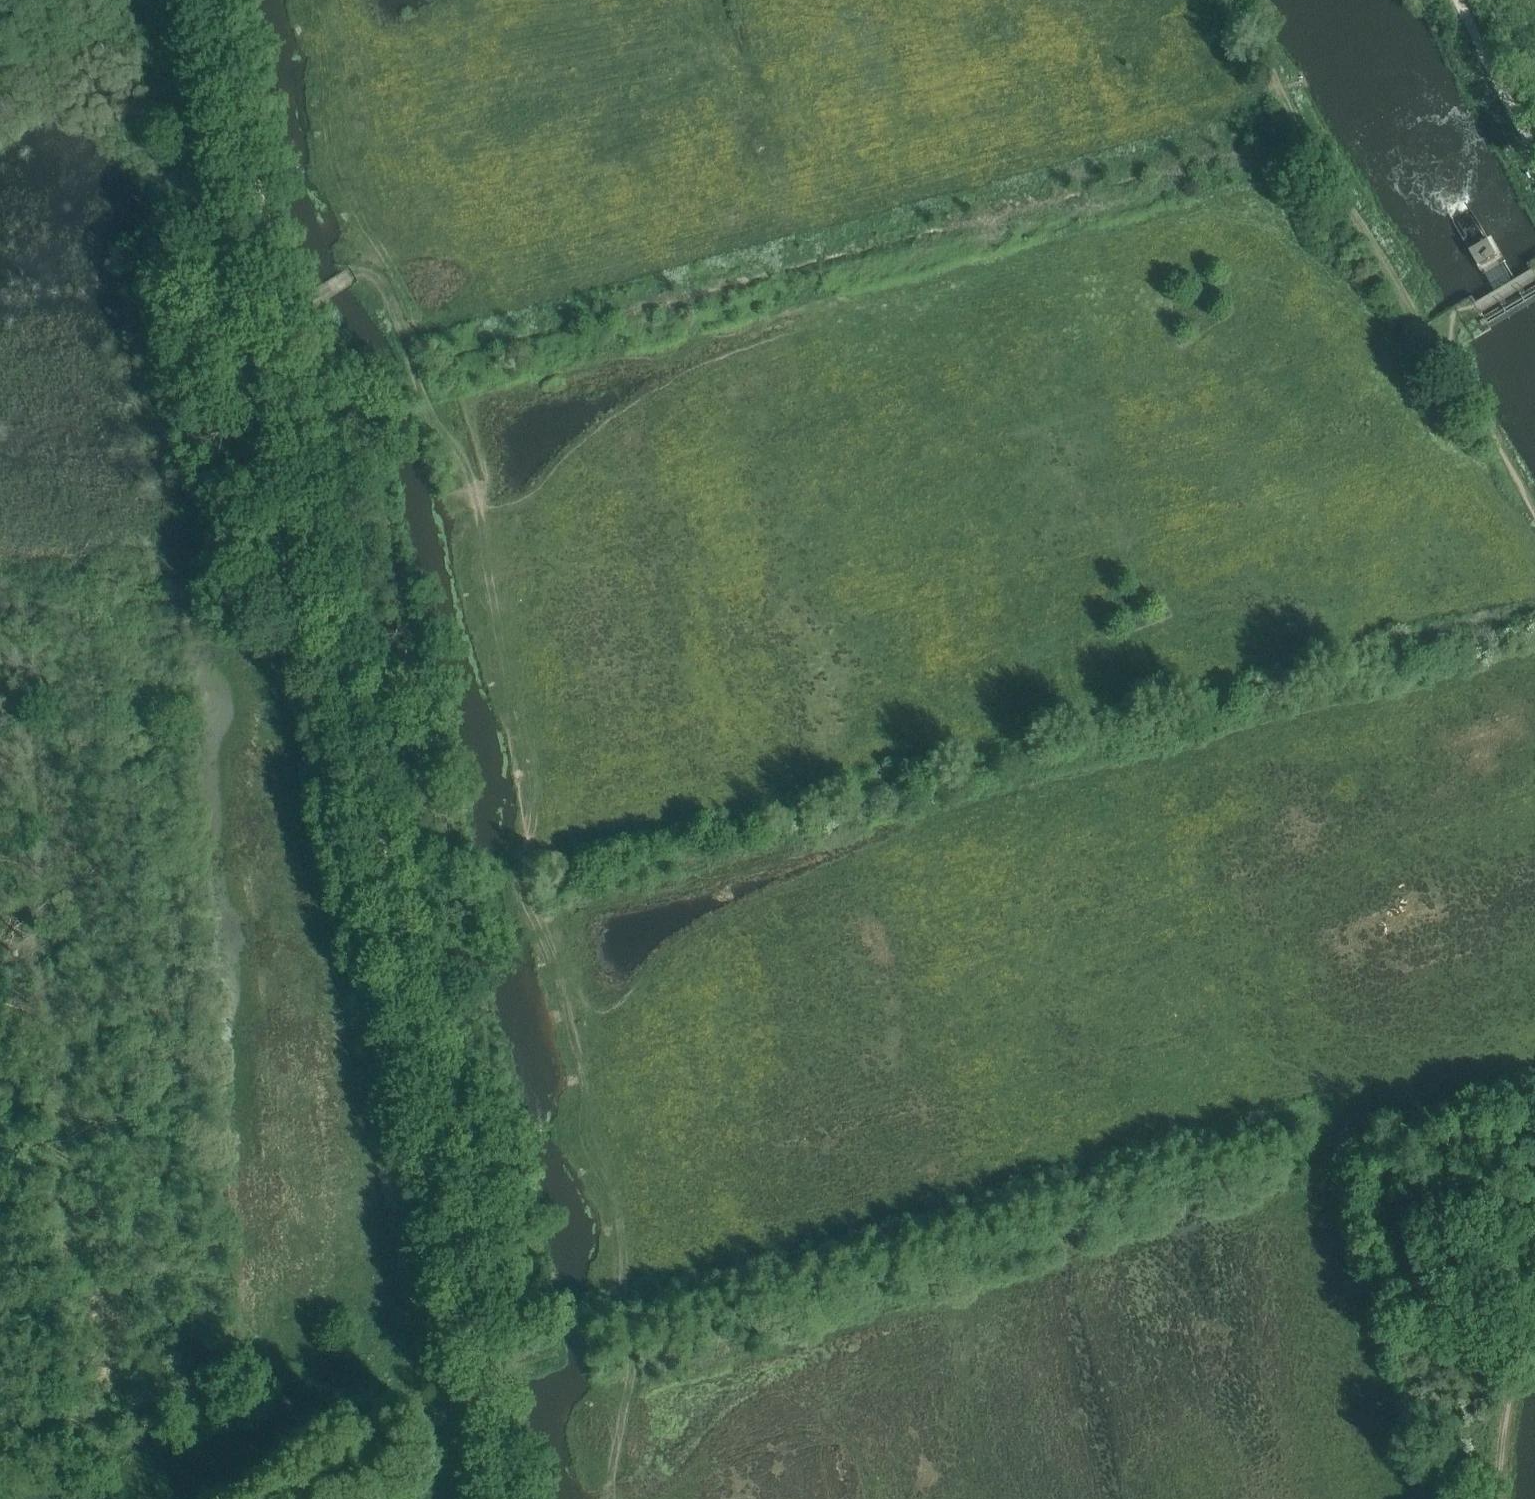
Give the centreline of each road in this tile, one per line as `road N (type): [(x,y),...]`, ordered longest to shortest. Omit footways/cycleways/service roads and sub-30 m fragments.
road 1 (track): [(487,1378),(381,919),(203,0)]
road 2 (track): [(287,1498),(487,1378)]
road 3 (track): [(487,1378),(510,1498)]

